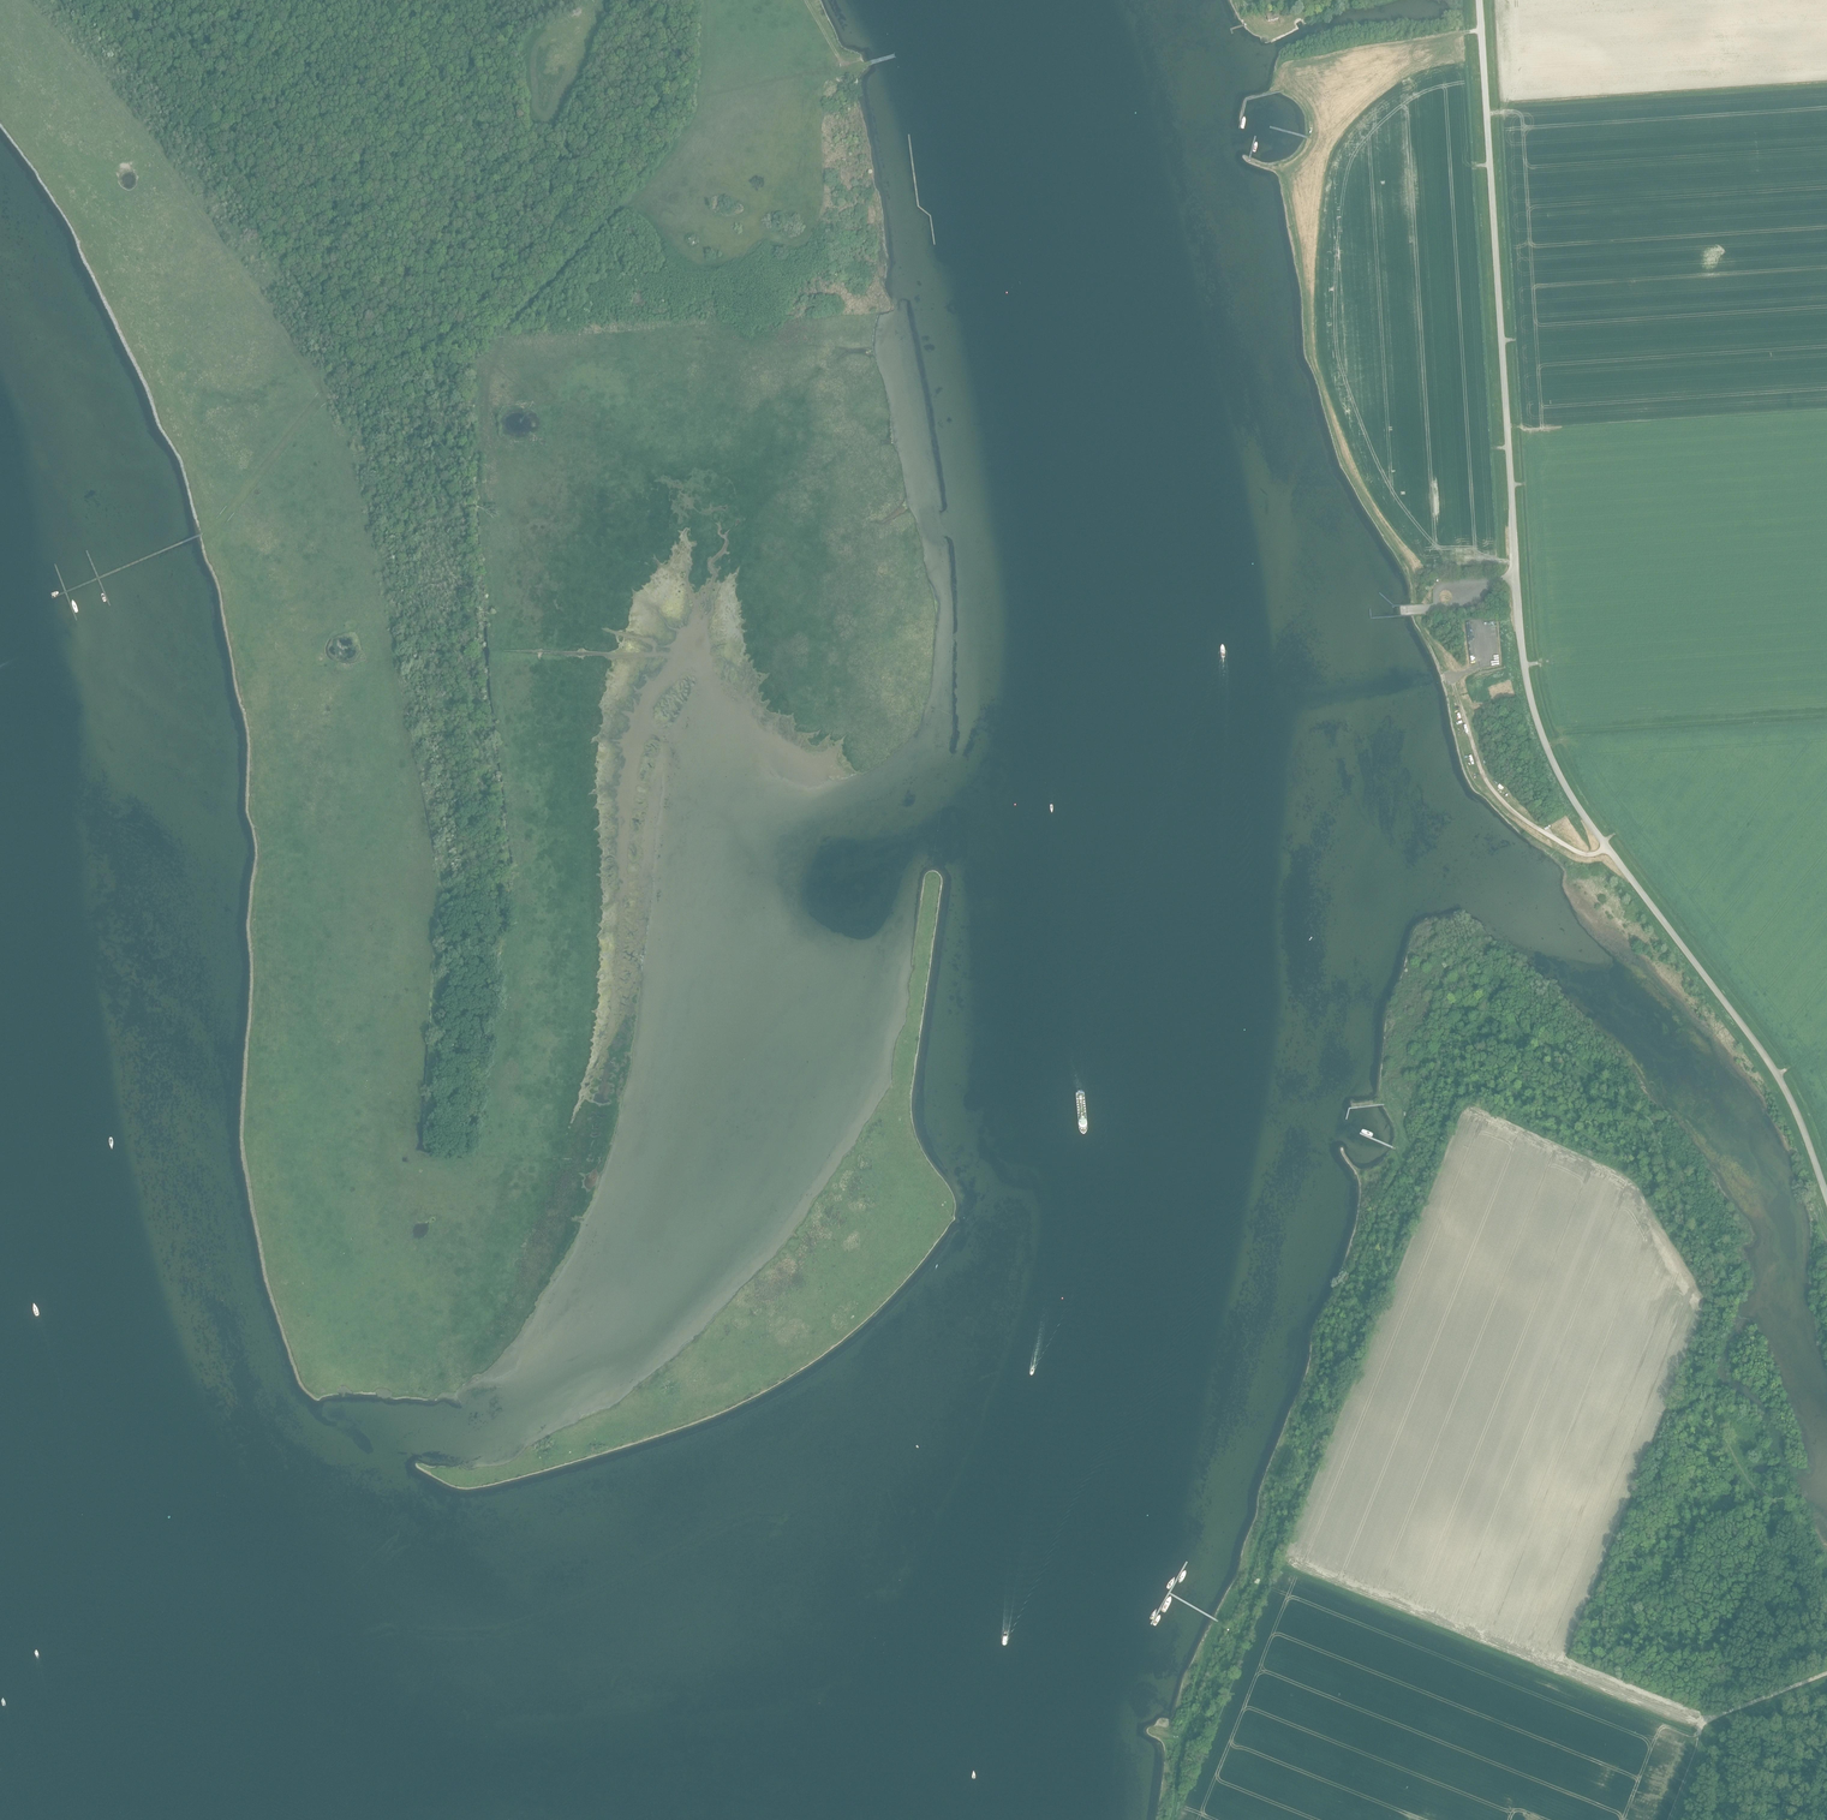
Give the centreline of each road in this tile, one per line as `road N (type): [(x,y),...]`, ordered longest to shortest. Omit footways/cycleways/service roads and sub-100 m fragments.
road 1 (unclassified): [(1826,1203),(1783,1088),(1573,803),(1522,683),(1479,0)]
road 2 (track): [(220,524),(324,391),(154,138),(23,0)]
road 3 (unclassified): [(1699,1732),(1708,1720),(1826,1673)]

